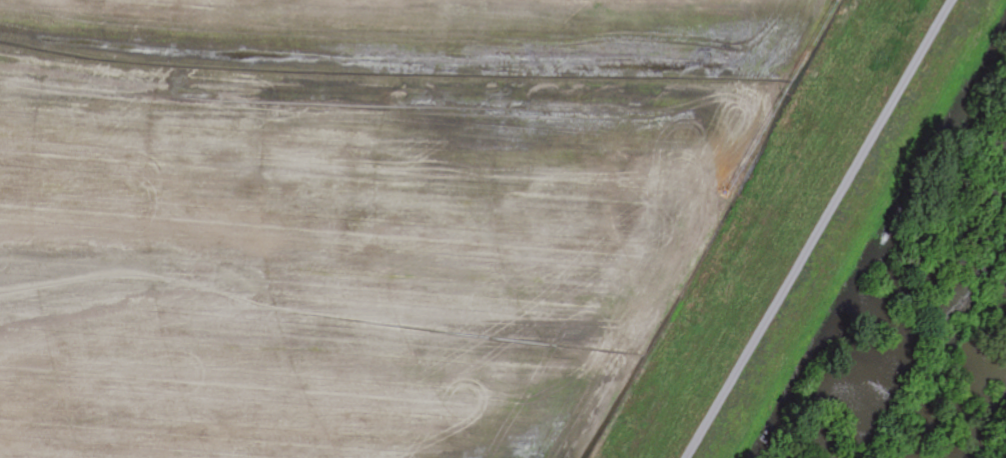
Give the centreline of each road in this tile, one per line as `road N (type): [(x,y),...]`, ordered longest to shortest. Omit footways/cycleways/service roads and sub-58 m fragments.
road 1 (track): [(688,457),(953,0)]

